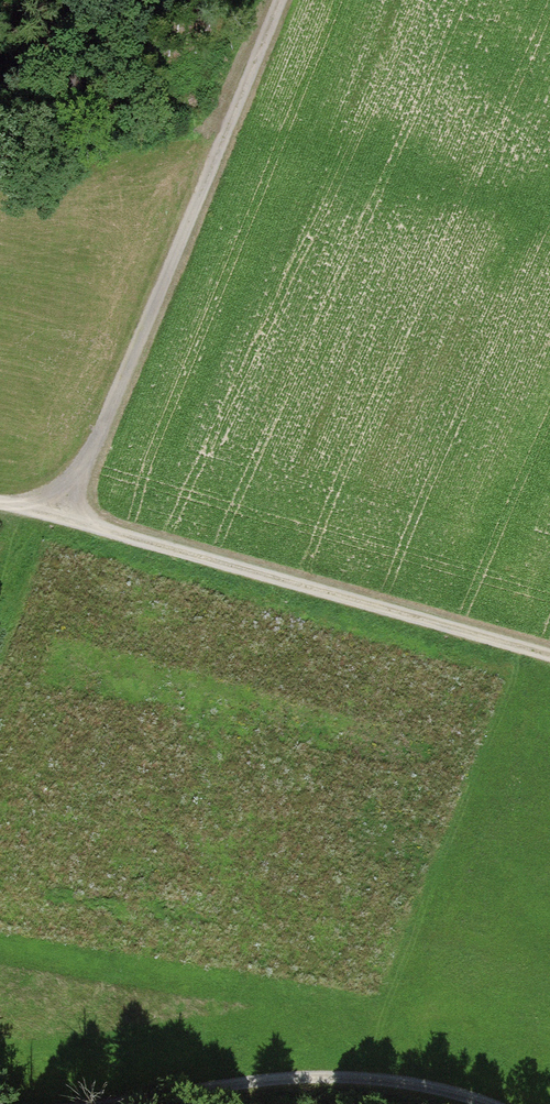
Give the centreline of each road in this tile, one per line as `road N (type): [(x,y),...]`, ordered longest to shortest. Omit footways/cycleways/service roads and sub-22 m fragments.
road 1 (track): [(0,505),(549,658)]
road 2 (track): [(56,517),(100,436),(279,0)]
road 3 (track): [(73,1103),(308,1084),(444,1103)]

